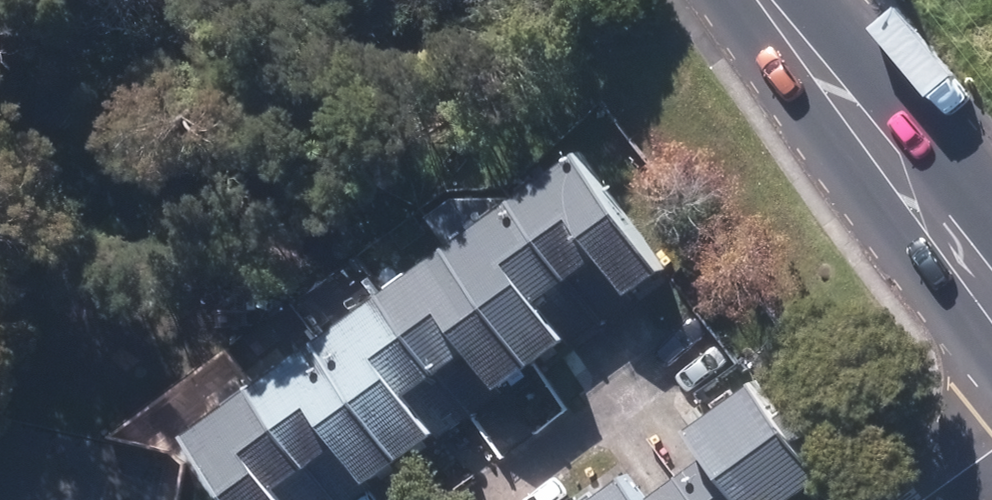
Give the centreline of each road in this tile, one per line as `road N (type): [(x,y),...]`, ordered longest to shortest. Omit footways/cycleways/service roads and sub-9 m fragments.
road 1 (secondary): [(758,0),(991,302)]
road 2 (residential): [(480,499),(695,349)]

